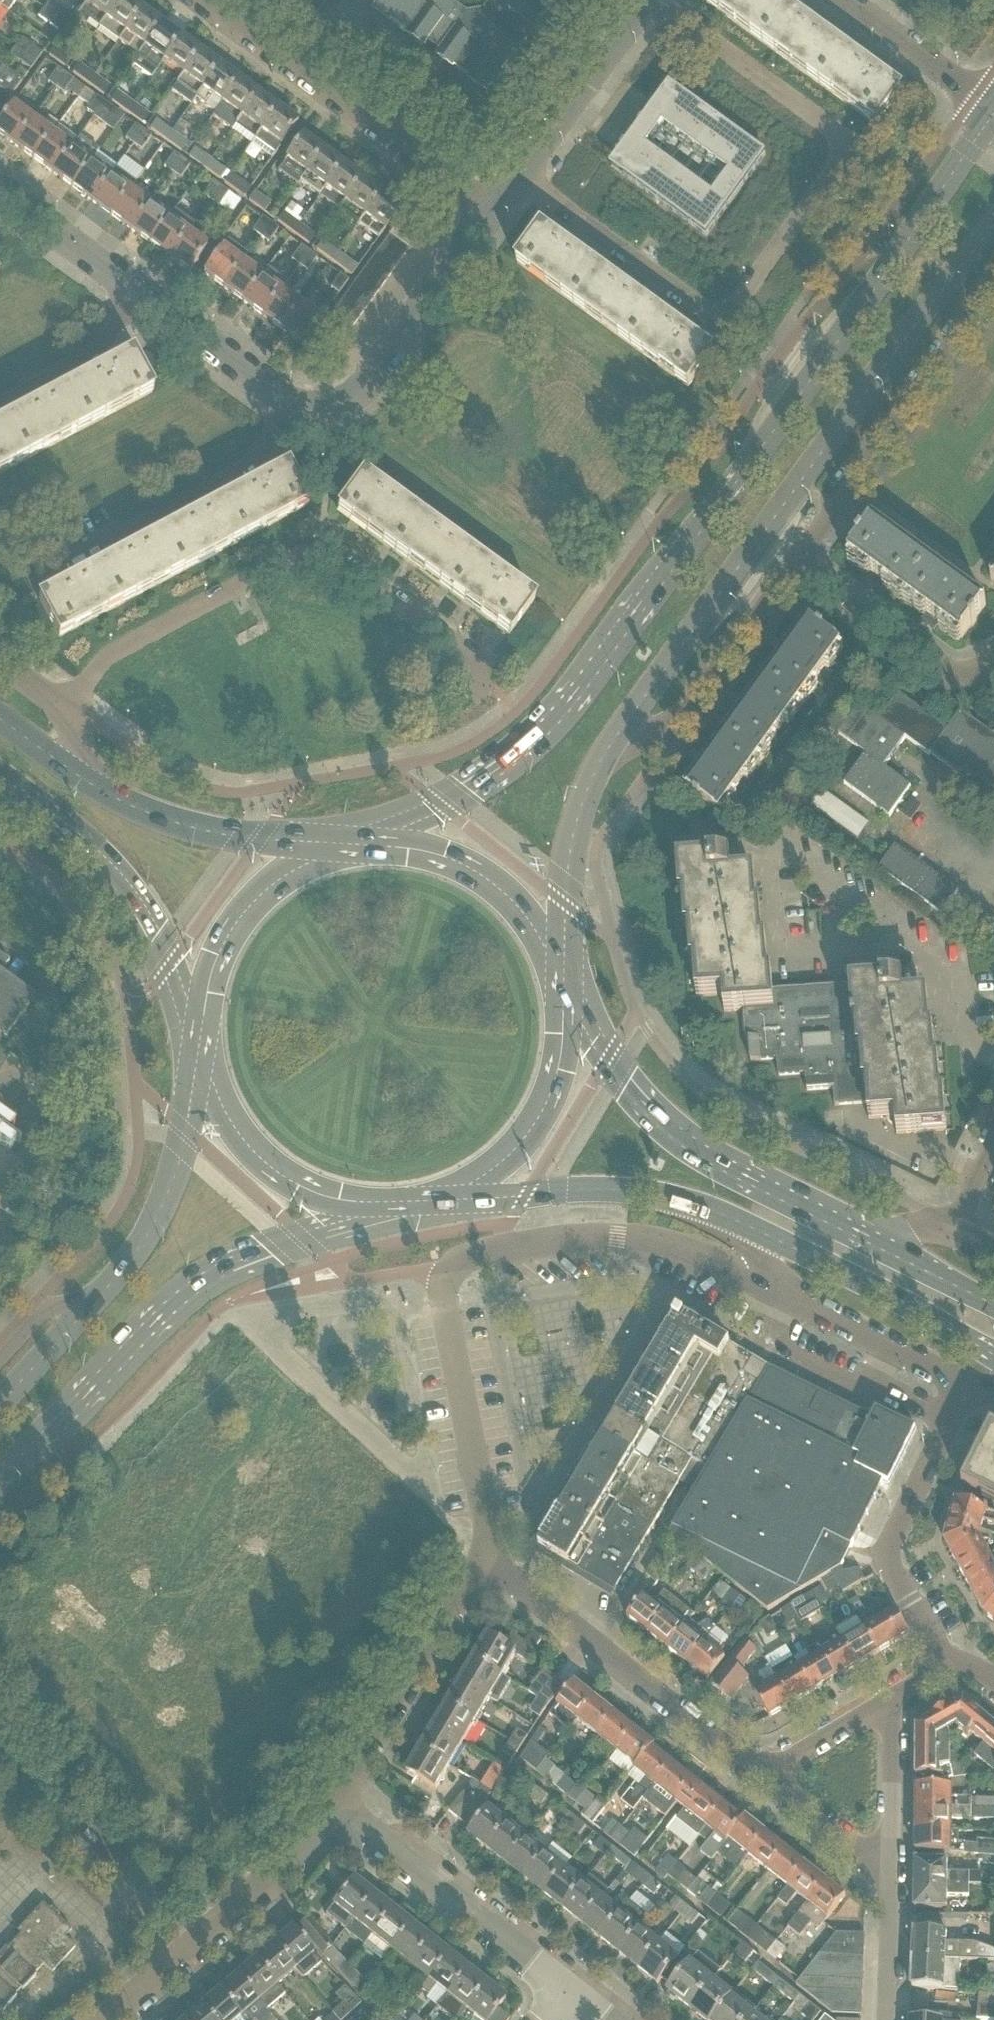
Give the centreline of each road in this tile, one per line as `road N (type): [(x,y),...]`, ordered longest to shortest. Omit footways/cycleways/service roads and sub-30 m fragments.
road 1 (secondary): [(993,115),(705,531),(551,735),(475,793),(350,851)]
road 2 (residential): [(657,0),(852,144),(726,320),(518,171)]
road 3 (secondary): [(598,765),(993,226)]
road 4 (unclassified): [(488,1564),(443,1298),(458,1262),(615,1236),(691,1252),(782,1293)]
road 5 (residential): [(490,686),(342,551),(317,546),(100,664),(64,713)]
road 6 (primary): [(0,1484),(182,1292),(263,1248),(423,1204)]
road 7 (primary): [(864,1244),(686,1151),(560,1004)]
road 8 (residential): [(491,208),(205,0)]
road 9 (residential): [(760,1777),(488,1564)]
road 10 (unclassified): [(796,561),(993,290)]
road 11 (primary): [(0,778),(104,860),(141,905),(201,1024)]
road 12 (residential): [(103,2019),(294,1848),(334,1801)]
road 13 (unclassified): [(945,1664),(885,1552),(964,1385)]
road 14 (primary): [(202,1048),(220,1109),(273,1172),(338,1204),(423,1204)]
road 15 (residential): [(289,407),(325,408),(350,399),(491,208)]
road 16 (primary): [(445,1197),(609,1192),(659,1198),(739,1225)]
road 17 (residential): [(566,1987),(334,1801)]
road 18 (residential): [(55,569),(250,468),(289,407)]
road 19 (unclassified): [(598,765),(681,721),(796,561)]
road 20 (primary): [(739,1225),(993,1354)]
road 21 (residential): [(334,1801),(488,1564)]
road 22 (primary): [(557,983),(529,924),(472,872),(409,850),(350,851)]
road 23 (primary): [(202,1048),(169,1192),(151,1233),(105,1292)]
road 24 (primary): [(345,852),(195,827),(89,782)]
road 25 (primary): [(445,1197),(504,1162),(535,1125),(558,1068),(560,1004)]
road 26 (primary): [(345,852),(286,875),(246,909),(212,965),(201,1024)]
road 27 (unclassified): [(993,664),(958,676),(796,561)]
road 28 (secondary): [(557,983),(571,838),(598,765)]
road 29 (residential): [(518,171),(644,0)]
road 30 (unclassified): [(782,1293),(964,1385)]
road 31 (residential): [(289,407),(139,293)]
road 32 (residential): [(993,108),(841,0)]
road 33 (residential): [(0,410),(95,357),(139,293)]
road 34 (residential): [(888,1878),(891,1701)]
road 35 (residential): [(139,293),(0,187)]
road 36 (residential): [(888,1878),(760,1777)]
road 37 (primary): [(105,1292),(0,1405)]
road 38 (residential): [(760,1777),(891,1701)]
road 39 (primary): [(993,1305),(864,1244)]
road 40 (residential): [(881,2019),(888,1878)]

